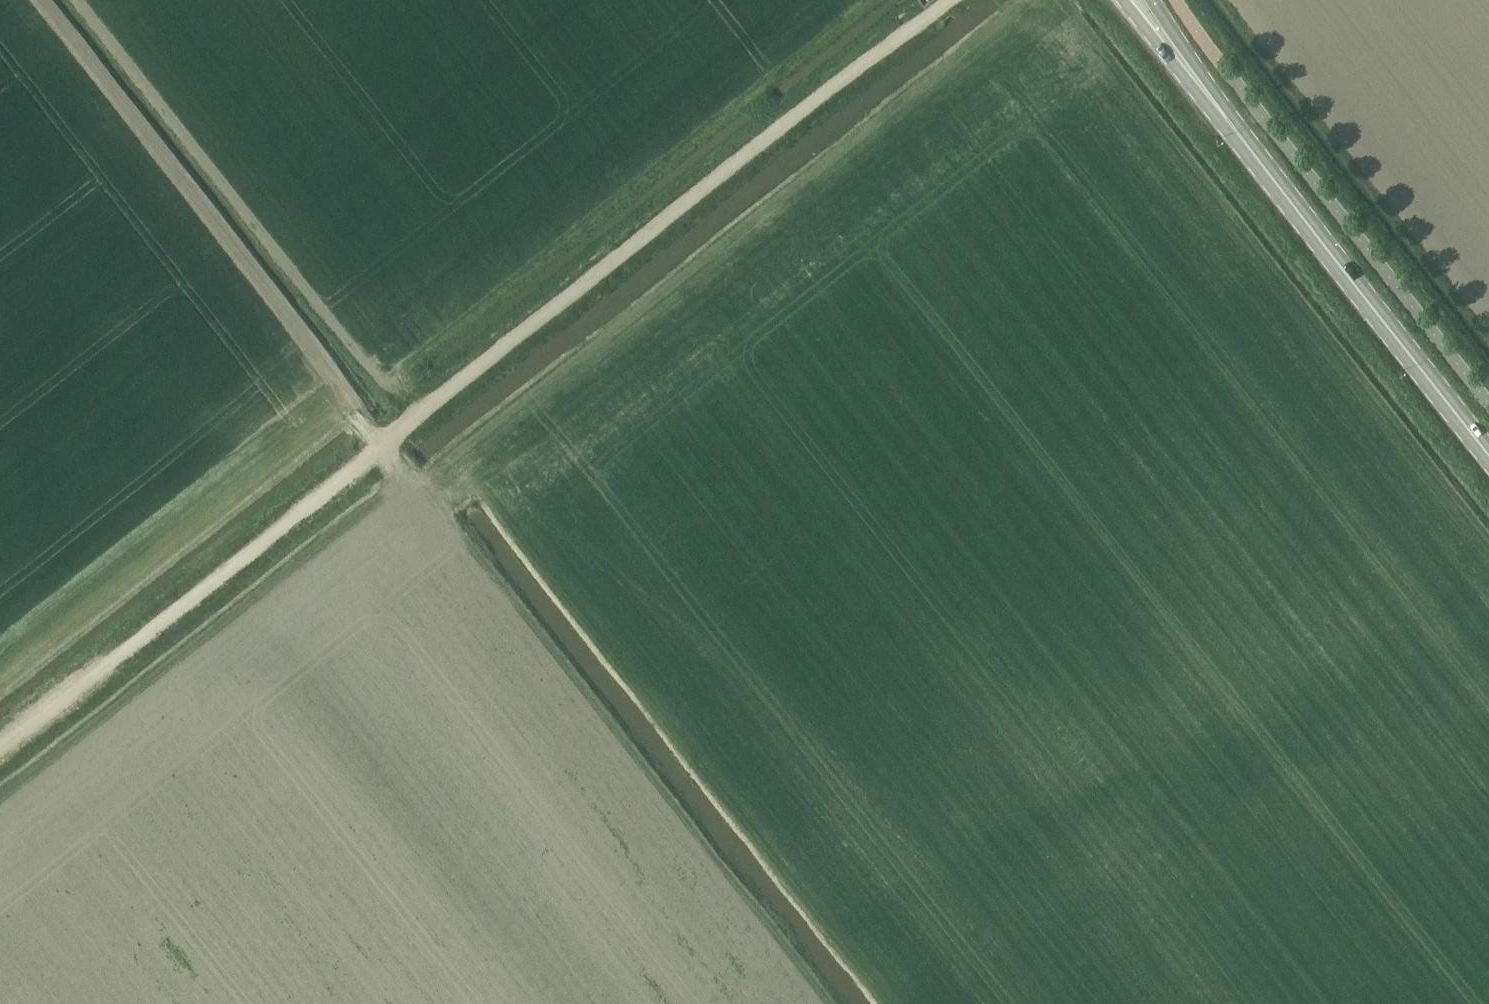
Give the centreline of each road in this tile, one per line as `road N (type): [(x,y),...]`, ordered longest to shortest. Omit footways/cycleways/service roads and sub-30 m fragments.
road 1 (track): [(0,750),(944,0)]
road 2 (secondary): [(1488,457),(1228,120)]
road 3 (secondary): [(1122,0),(1228,120)]
road 4 (secondary): [(1228,120),(1153,0)]

